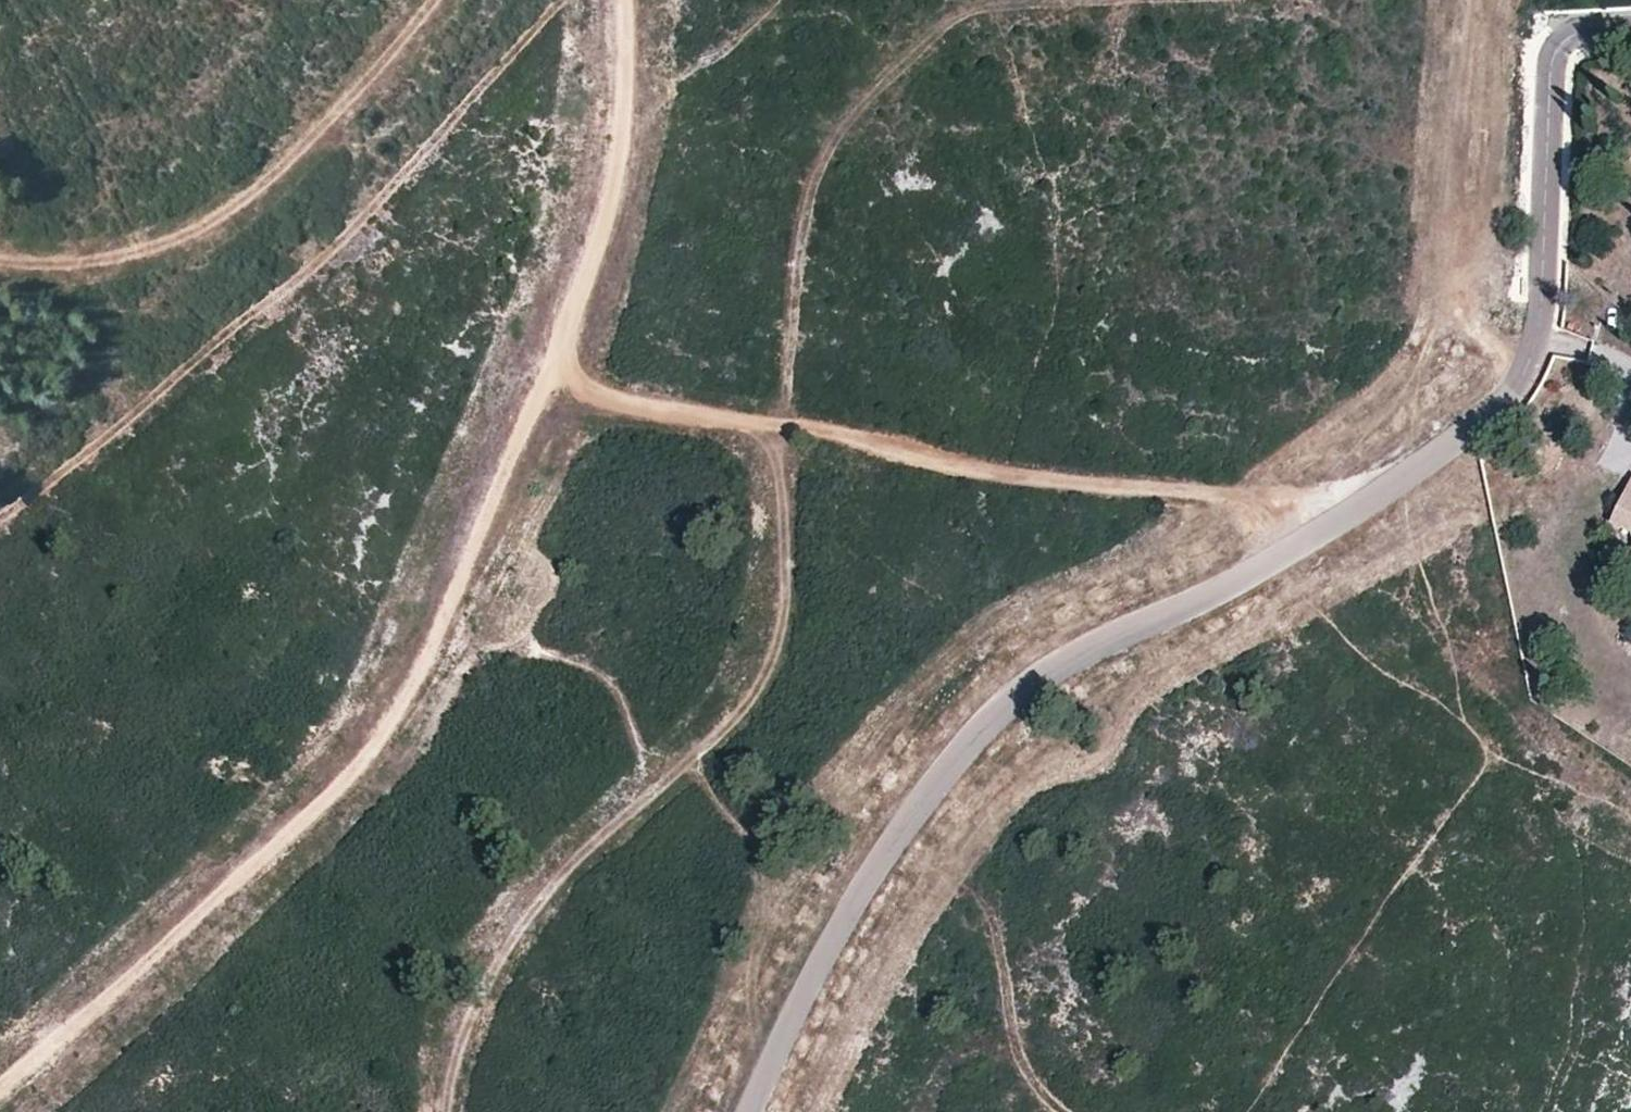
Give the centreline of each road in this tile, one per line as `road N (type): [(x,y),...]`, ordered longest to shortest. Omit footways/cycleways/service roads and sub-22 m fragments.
road 1 (residential): [(749,1111),(804,991),(886,848),(1008,700),(1272,561),(1431,459),(1512,392),(1533,354),(1543,302),(1557,46),(1576,32),(1630,29)]
road 2 (track): [(450,1111),(452,1066),(509,935),(596,840),(762,698),(783,599),(799,220),(848,116),(941,16),(1020,0)]
road 3 (track): [(603,0),(572,283),(402,688),(246,874),(0,1096)]
road 4 (track): [(534,373),(631,409),(789,429),(1000,475),(1207,494),(1315,493),(1357,508)]
road 5 (track): [(0,519),(309,275),(561,0)]
road 6 (track): [(1251,1111),(1488,750),(1462,711),(1344,641),(1324,608),(1272,561)]
road 7 (track): [(0,261),(168,246),(254,197),(359,95),(437,0)]
road 8 (track): [(1476,0),(1490,139),(1456,255),(1452,325),(1533,354)]
road 9 (track): [(886,848),(1003,953),(1014,1038),(1052,1111)]

